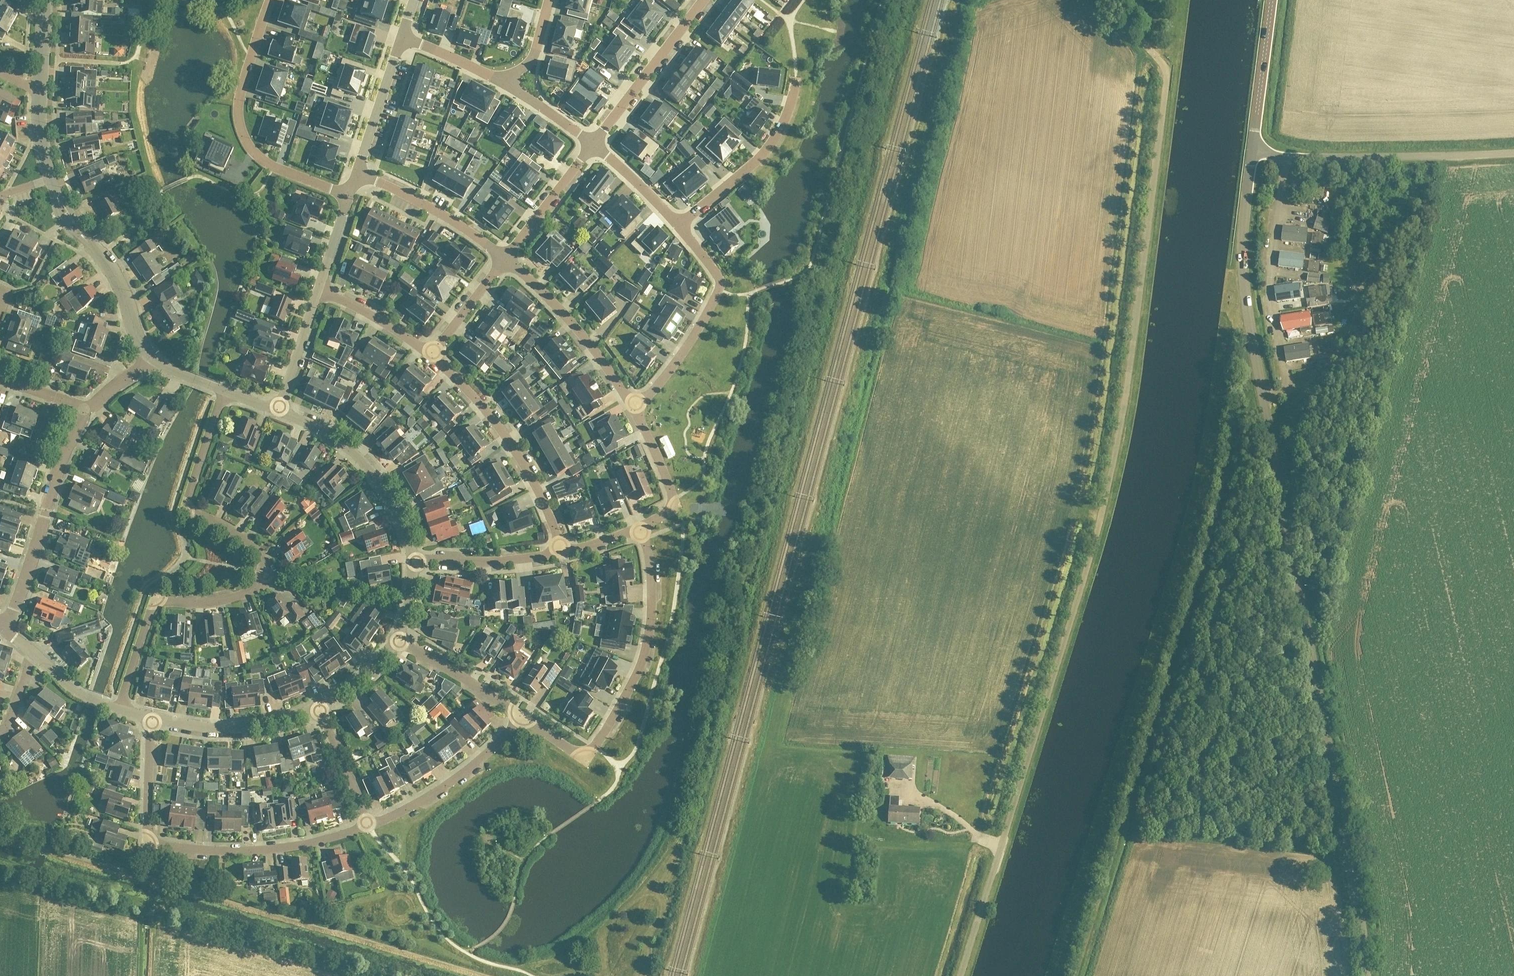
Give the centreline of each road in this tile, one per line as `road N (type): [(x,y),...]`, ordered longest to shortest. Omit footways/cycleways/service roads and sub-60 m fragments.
road 1 (unclassified): [(961,975),(1098,531),(1128,369),(1166,76),(1101,0)]
road 2 (tertiary): [(1367,975),(1359,882),(1245,296),(1252,151)]
road 3 (residential): [(120,711),(154,602),(232,600),(264,581),(264,562),(246,541),(185,509),(224,393)]
road 4 (residential): [(368,827),(246,852),(148,843),(149,719)]
road 5 (residential): [(639,530),(655,606),(647,651),(626,695),(586,759),(522,720)]
road 6 (residential): [(349,195),(273,168),(243,137),(237,106),(270,0)]
road 7 (unclassified): [(1513,154),(1306,159),(1252,151)]
road 8 (residential): [(430,355),(506,440),(561,553)]
road 9 (residential): [(2,629),(85,411)]
road 10 (residential): [(679,226),(718,289),(685,350),(633,409)]
road 11 (residential): [(412,561),(387,496),(357,459),(278,411)]
road 12 (residential): [(150,361),(95,253),(65,221),(50,180)]
road 13 (residential): [(633,409),(569,321),(505,260)]
road 14 (residential): [(679,226),(759,159),(784,122),(796,78)]
road 15 (residential): [(368,827),(424,807),(522,720)]
road 16 (residential): [(593,145),(704,0)]
road 17 (residential): [(319,708),(243,728),(149,719)]
road 18 (residential): [(505,260),(357,173)]
road 19 (tertiary): [(1252,151),(1271,0)]
road 20 (residential): [(639,530),(676,509),(633,409)]
road 21 (residential): [(412,561),(484,563),(561,553)]
road 22 (residential): [(522,720),(396,641)]
road 23 (residential): [(505,260),(593,145)]
road 24 (residential): [(357,173),(401,38)]
road 25 (residential): [(401,38),(523,95)]
road 26 (residential): [(317,290),(430,355)]
road 27 (residential): [(368,827),(319,708)]
road 28 (residential): [(278,411),(317,290)]
road 29 (residential): [(430,355),(505,260)]

